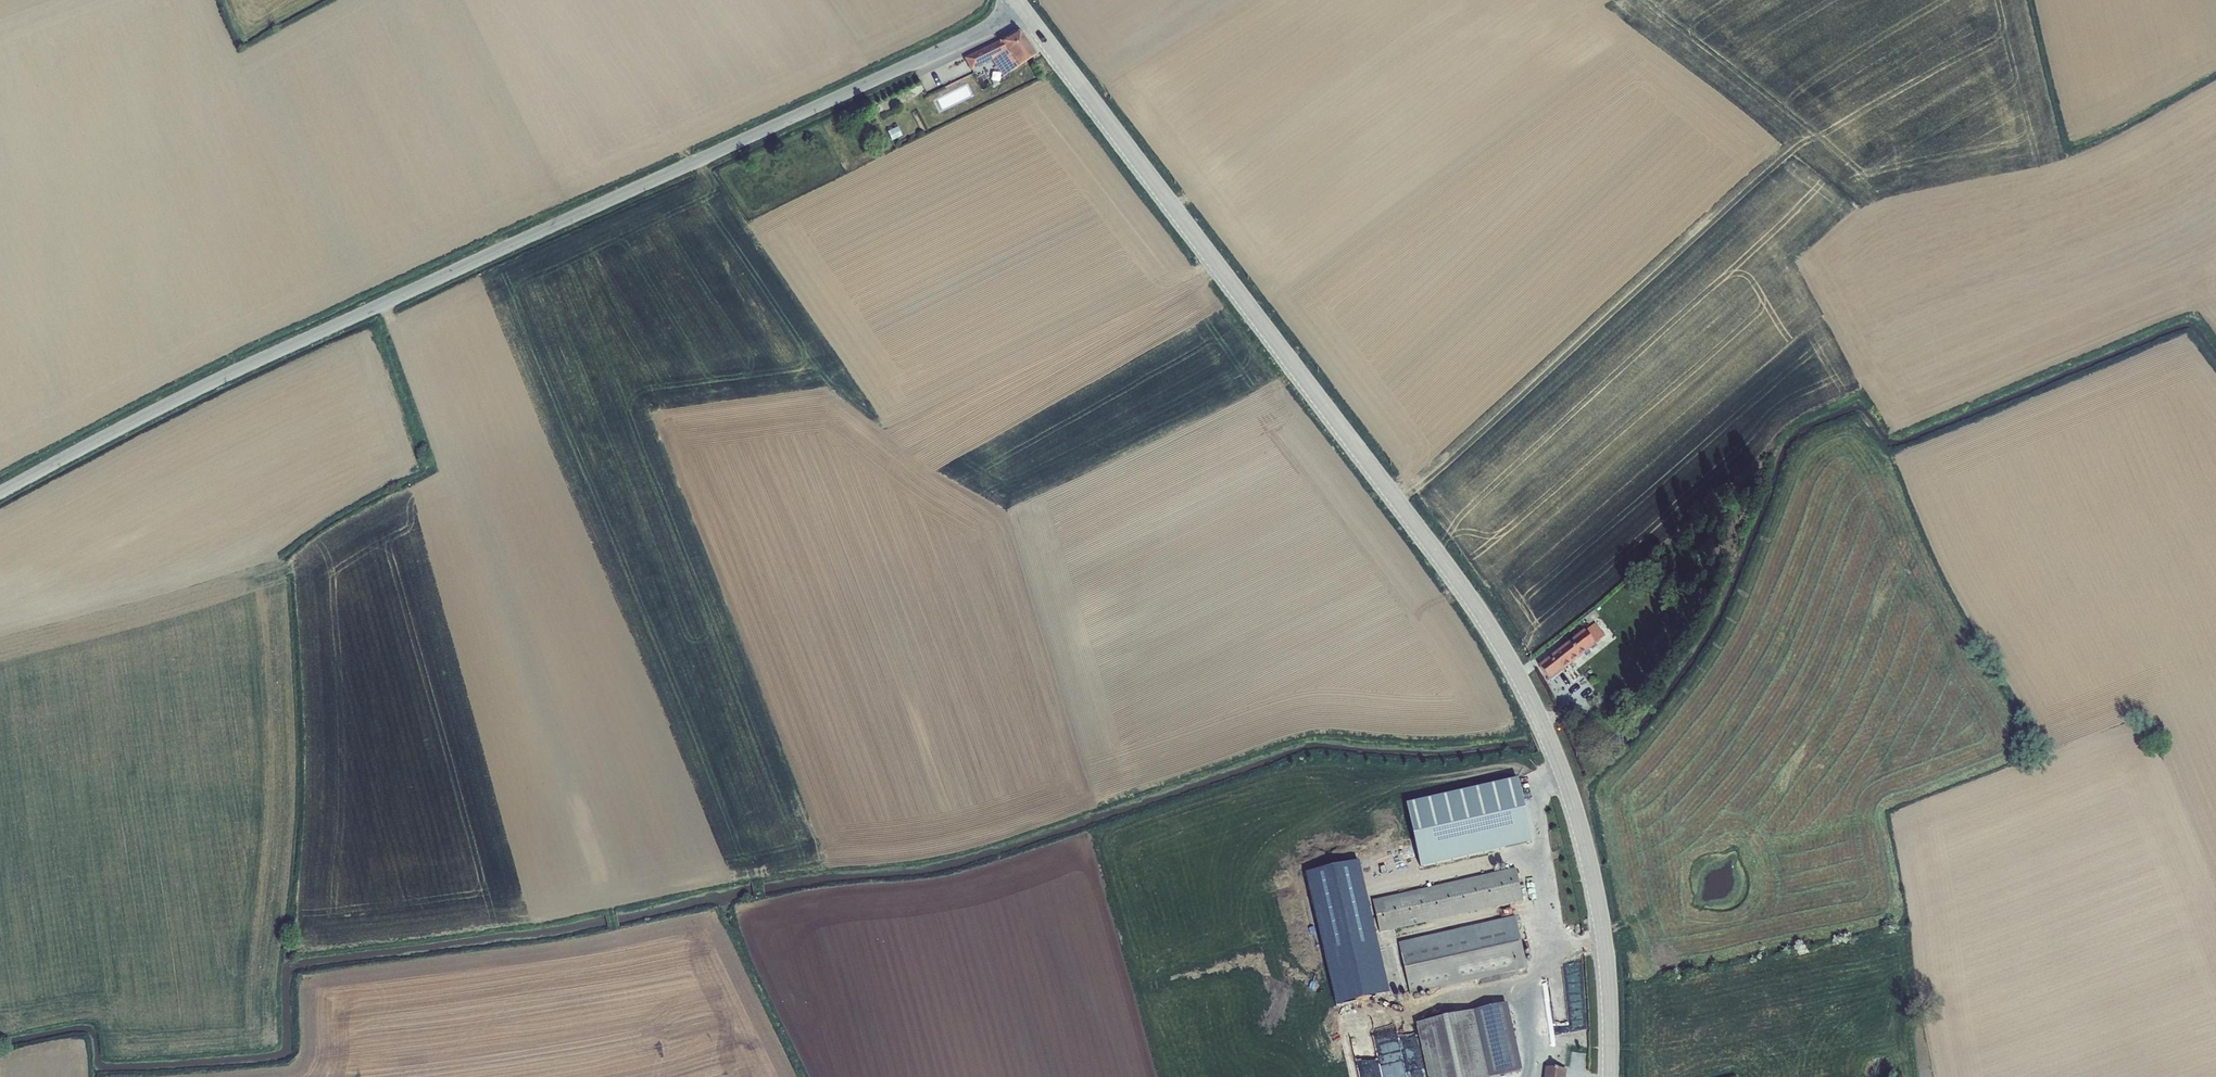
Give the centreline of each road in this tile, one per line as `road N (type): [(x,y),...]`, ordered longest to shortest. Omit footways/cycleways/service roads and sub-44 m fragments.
road 1 (tertiary): [(1022,11),(1156,180),(1495,642),(1565,778),(1594,880),(1611,1076)]
road 2 (unclassified): [(1022,11),(310,337),(0,492)]

